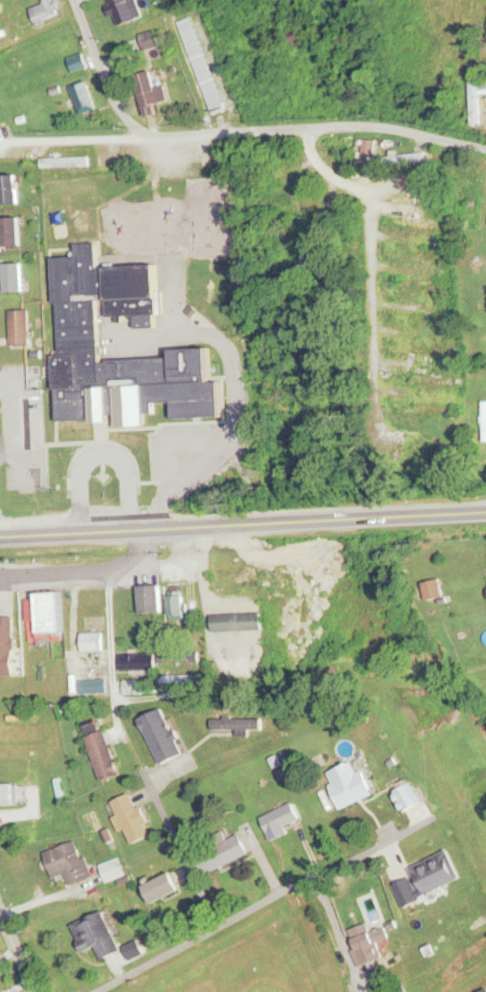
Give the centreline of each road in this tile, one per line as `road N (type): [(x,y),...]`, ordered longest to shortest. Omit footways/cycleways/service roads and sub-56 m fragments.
road 1 (residential): [(485,146),(375,127),(0,143)]
road 2 (primary): [(0,538),(485,515)]
road 3 (residential): [(102,991),(405,827)]
road 4 (residential): [(307,128),(320,170),(372,214),(382,422)]
road 5 (residential): [(219,930),(152,782)]
road 6 (residential): [(160,570),(0,576)]
road 7 (residential): [(140,136),(80,0)]

